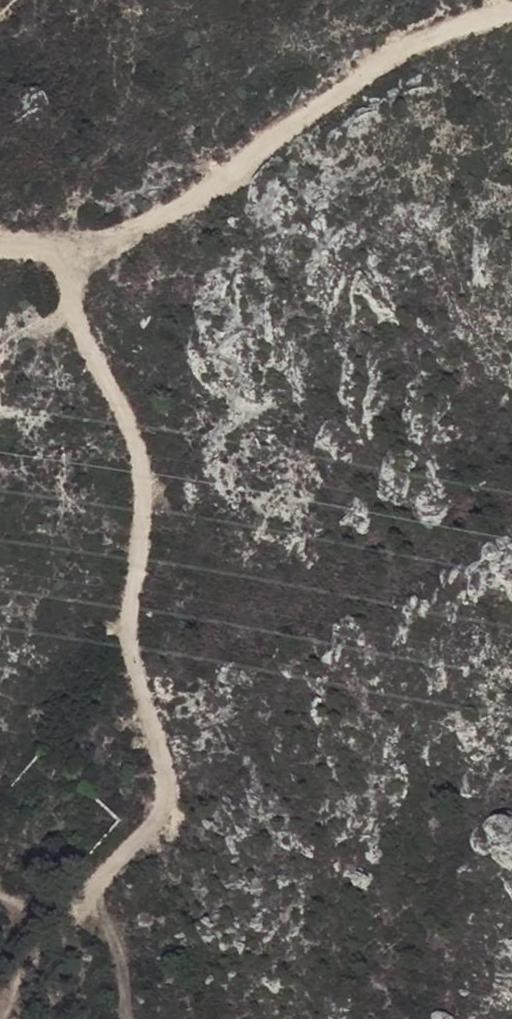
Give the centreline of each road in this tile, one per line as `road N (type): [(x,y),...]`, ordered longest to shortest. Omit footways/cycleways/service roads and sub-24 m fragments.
road 1 (track): [(0,246),(48,248),(61,264),(78,331),(137,449),(142,504),(129,614),(172,797),(164,824),(92,882)]
road 2 (track): [(61,264),(170,213),(345,78),(511,9)]
road 3 (track): [(92,882),(0,989)]
road 4 (track): [(92,882),(115,939),(125,1018)]

